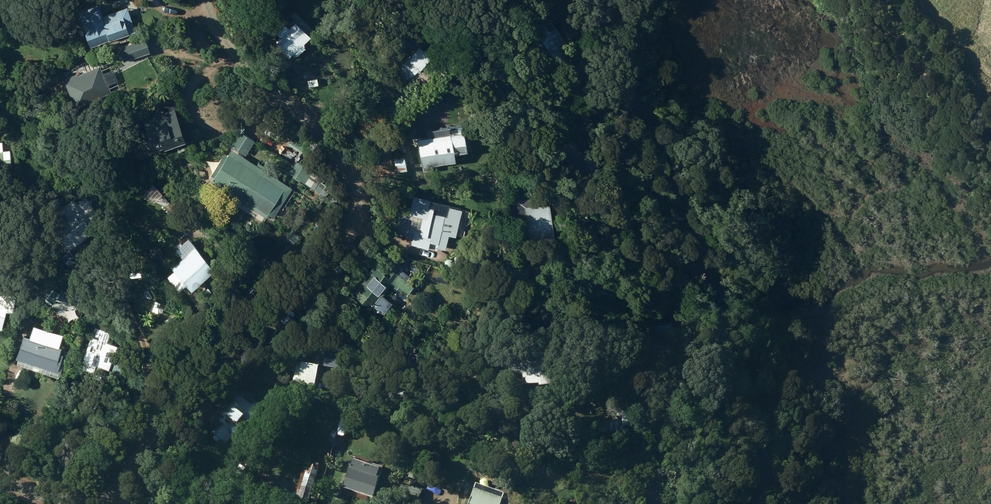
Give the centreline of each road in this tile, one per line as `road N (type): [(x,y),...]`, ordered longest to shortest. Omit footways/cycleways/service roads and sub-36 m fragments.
road 1 (residential): [(114,503),(196,388),(330,289),(352,249),(354,175),(229,45),(206,0)]
road 2 (residential): [(757,503),(763,434),(751,377),(606,0)]

